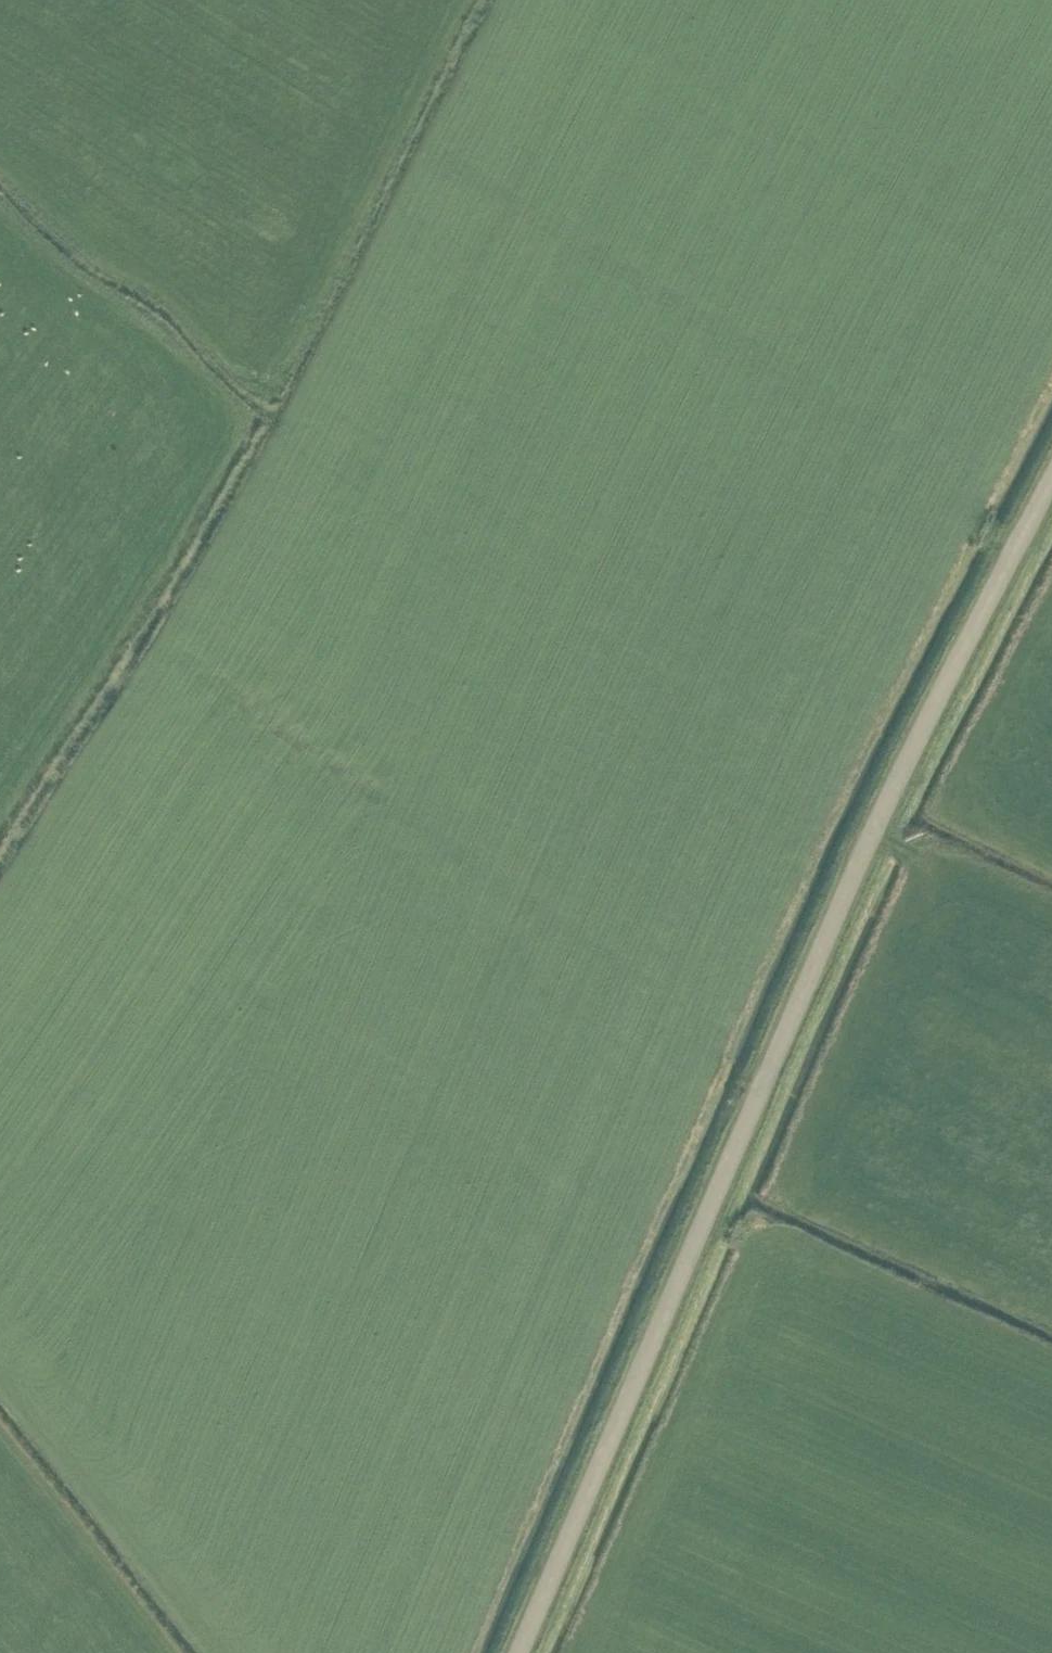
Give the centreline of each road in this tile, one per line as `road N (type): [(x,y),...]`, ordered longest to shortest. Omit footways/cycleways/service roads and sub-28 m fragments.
road 1 (tertiary): [(521,1652),(866,851),(1051,482)]

